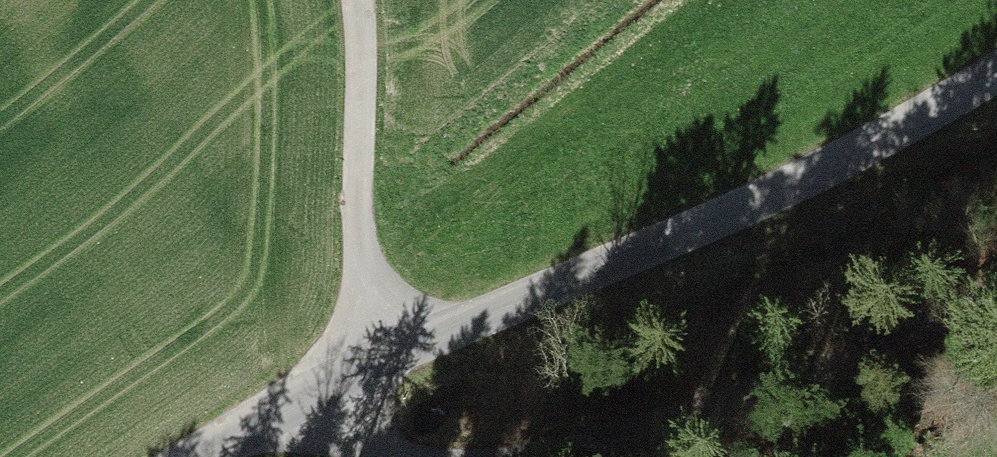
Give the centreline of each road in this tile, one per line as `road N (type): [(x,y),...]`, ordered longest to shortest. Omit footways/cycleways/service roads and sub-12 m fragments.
road 1 (unclassified): [(996,75),(705,224),(351,372)]
road 2 (unclassified): [(996,293),(715,406),(543,456)]
road 3 (unclassified): [(358,0),(360,229),(351,372)]
road 4 (unclassified): [(351,372),(208,456)]

